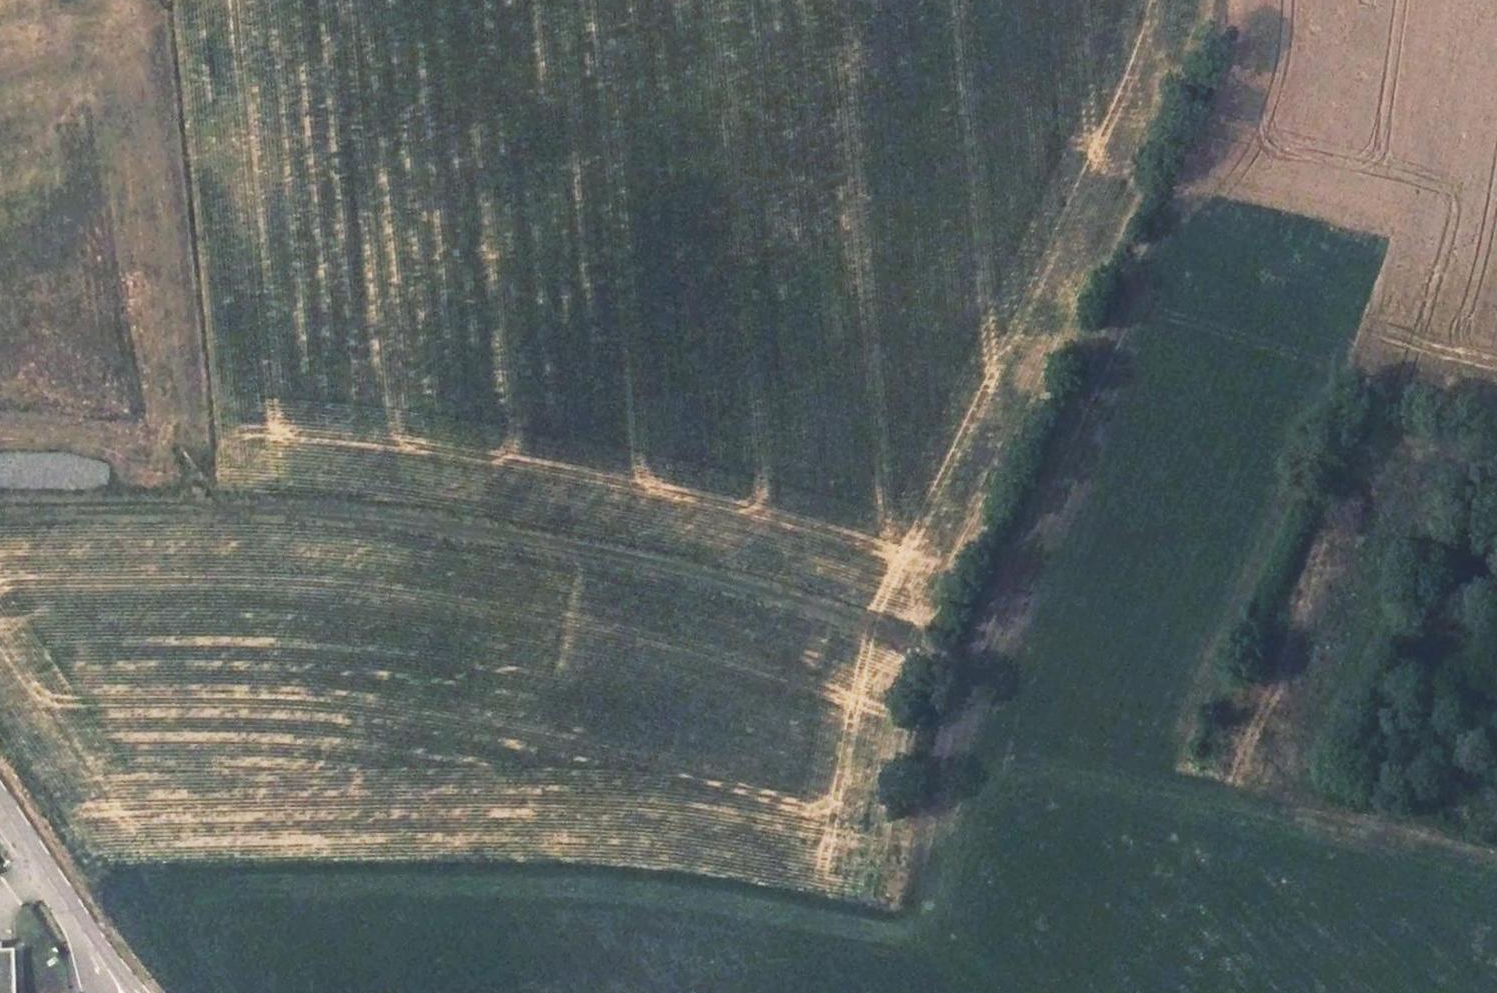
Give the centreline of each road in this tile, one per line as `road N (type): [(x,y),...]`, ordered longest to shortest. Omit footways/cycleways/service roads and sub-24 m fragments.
road 1 (track): [(0,509),(370,512),(815,600),(927,646)]
road 2 (unclassified): [(131,992),(0,806)]

